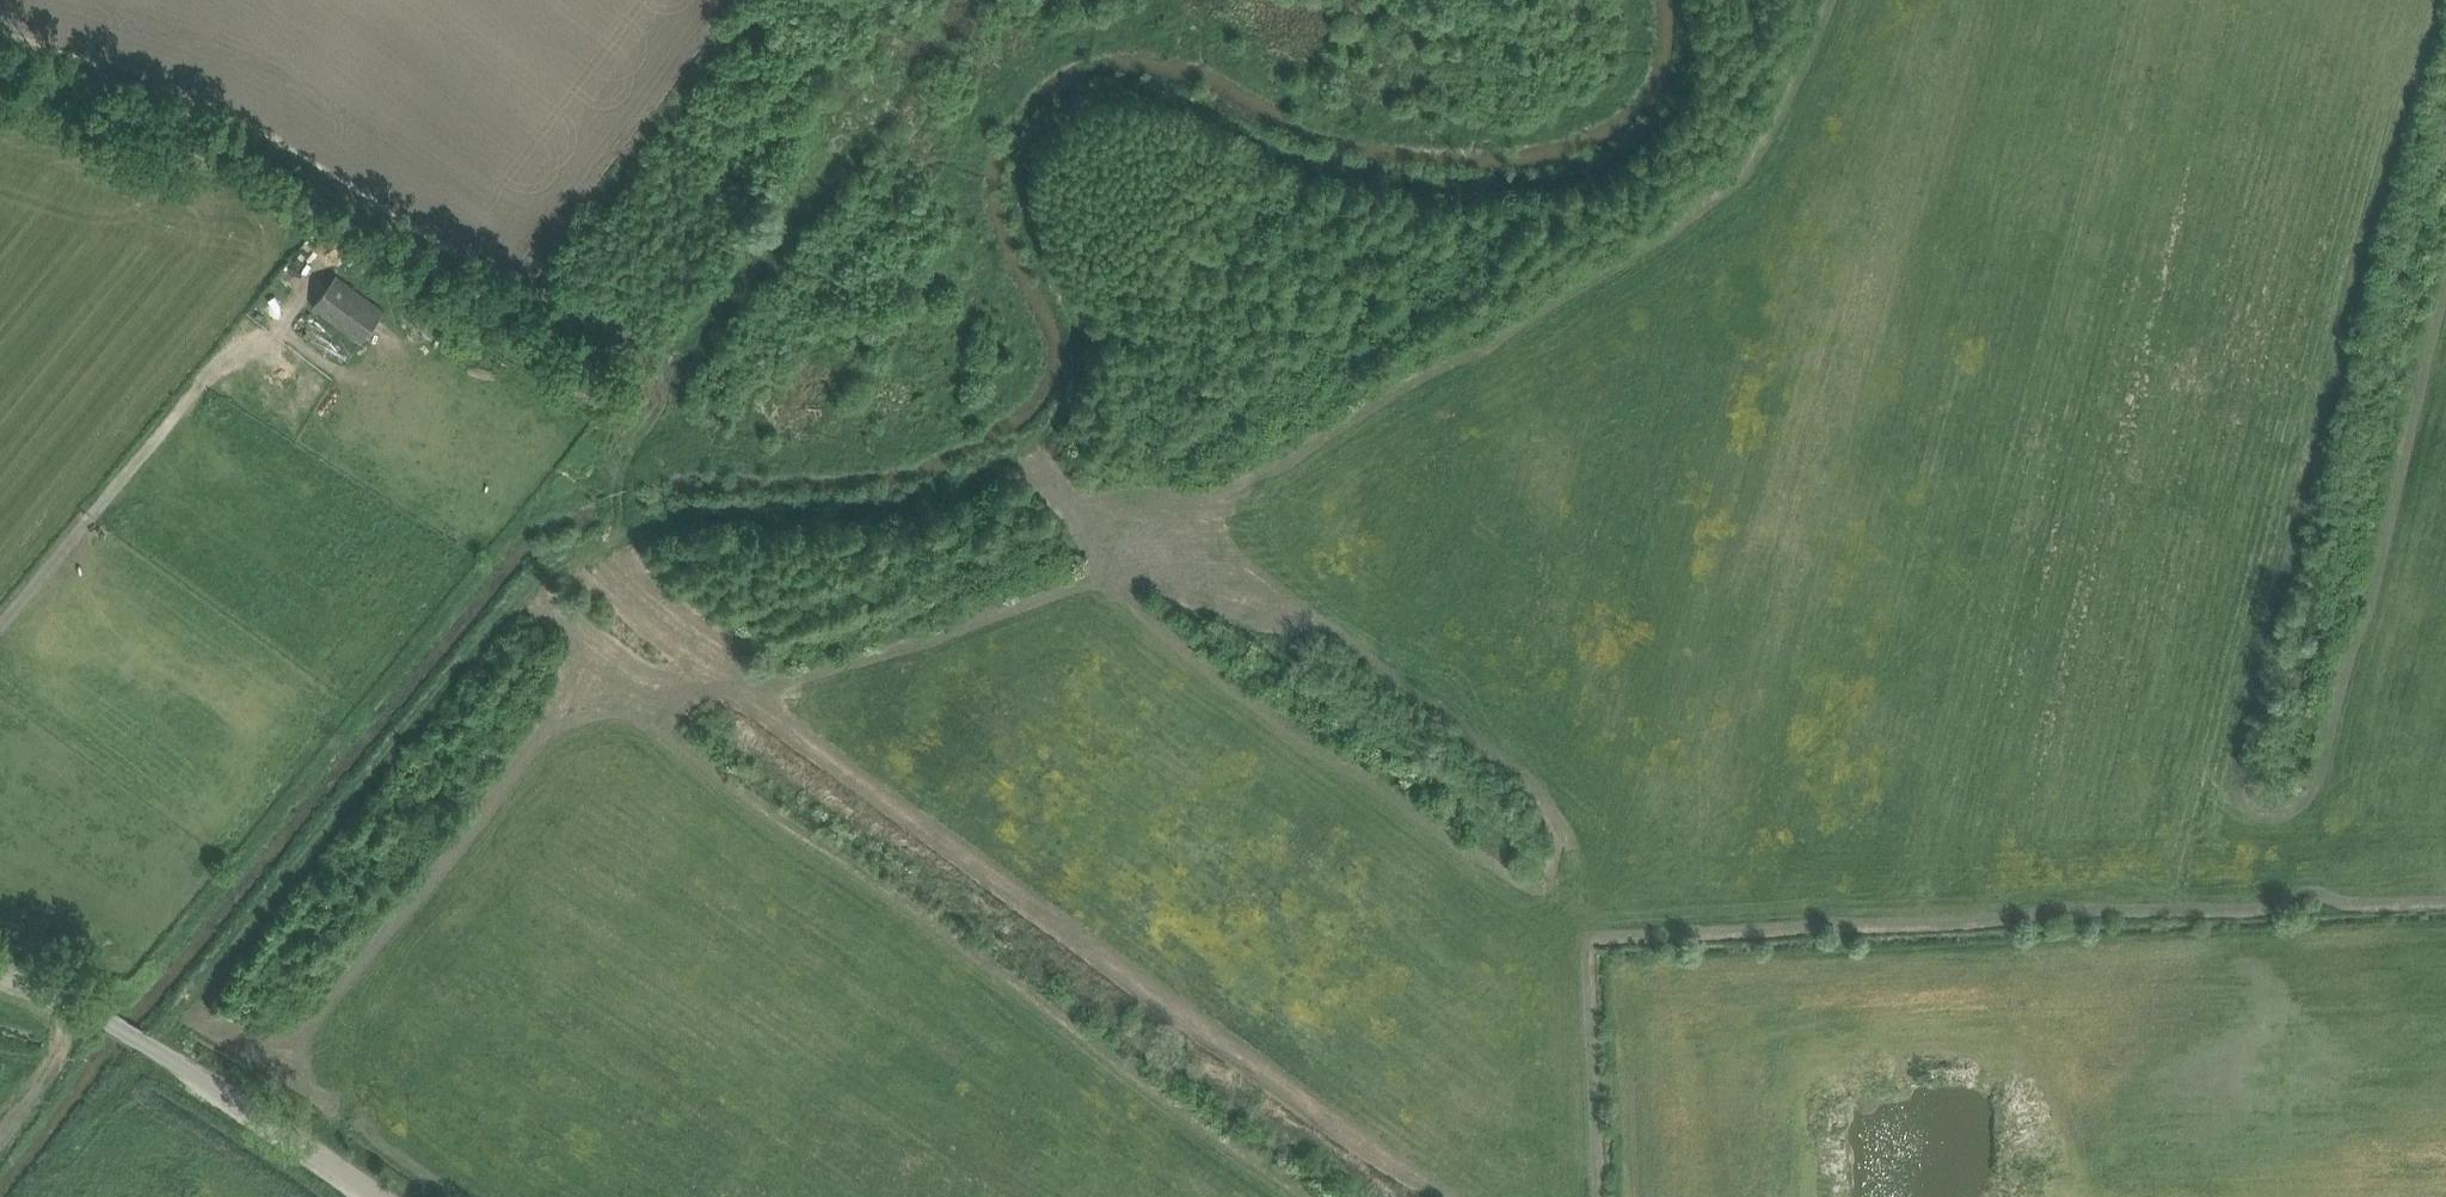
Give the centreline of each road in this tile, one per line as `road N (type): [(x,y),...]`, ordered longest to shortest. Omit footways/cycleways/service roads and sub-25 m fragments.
road 1 (track): [(151,1046),(568,552),(712,511),(850,513),(901,505),(966,486),(1030,447),(1067,406),(1086,351),(1079,319),(1024,208),(1024,175),(1038,140),(1063,113),(1107,89),(1188,108),(1381,185),(1517,195),(1629,147),(1668,114),(1689,53),(1689,0)]
road 2 (unclassified): [(375,1196),(107,1018),(0,974)]
road 3 (track): [(0,1138),(75,1063),(107,1018)]

